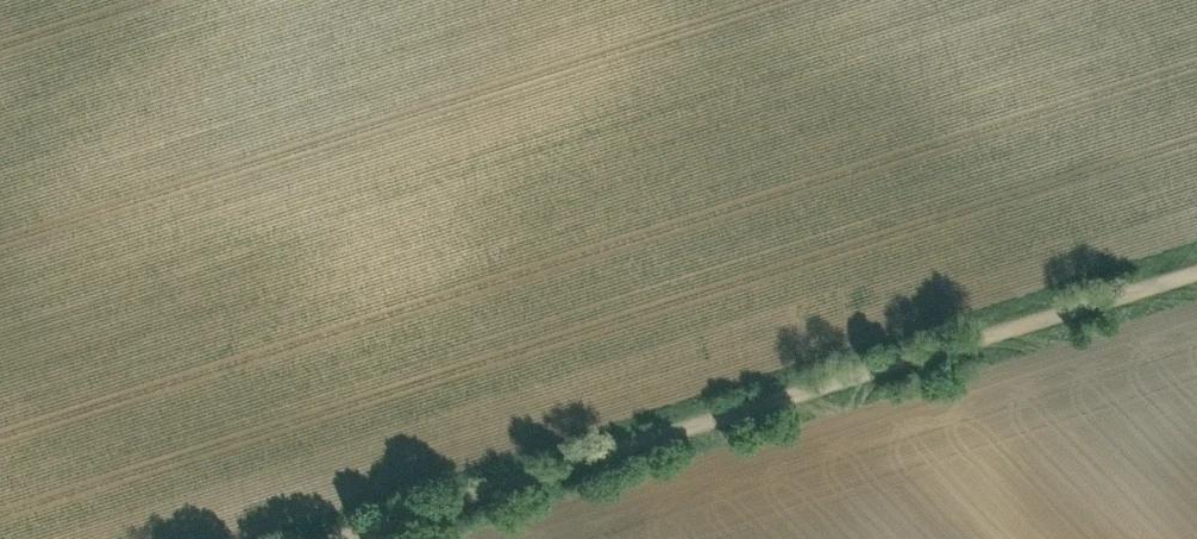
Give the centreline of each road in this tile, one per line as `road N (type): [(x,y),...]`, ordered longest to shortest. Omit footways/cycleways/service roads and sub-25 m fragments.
road 1 (track): [(1196,273),(353,538)]

